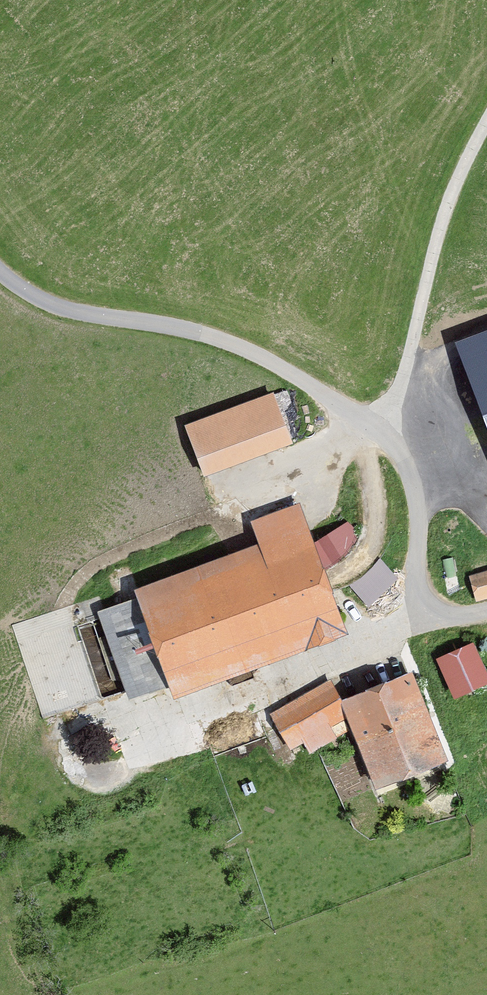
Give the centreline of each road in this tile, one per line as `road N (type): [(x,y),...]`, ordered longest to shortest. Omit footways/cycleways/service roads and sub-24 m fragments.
road 1 (track): [(0,270),(64,308),(232,343),(376,427),(414,489),(416,579),(425,606),(455,618),(486,611)]
road 2 (track): [(376,427),(401,381),(452,193),(486,122)]

